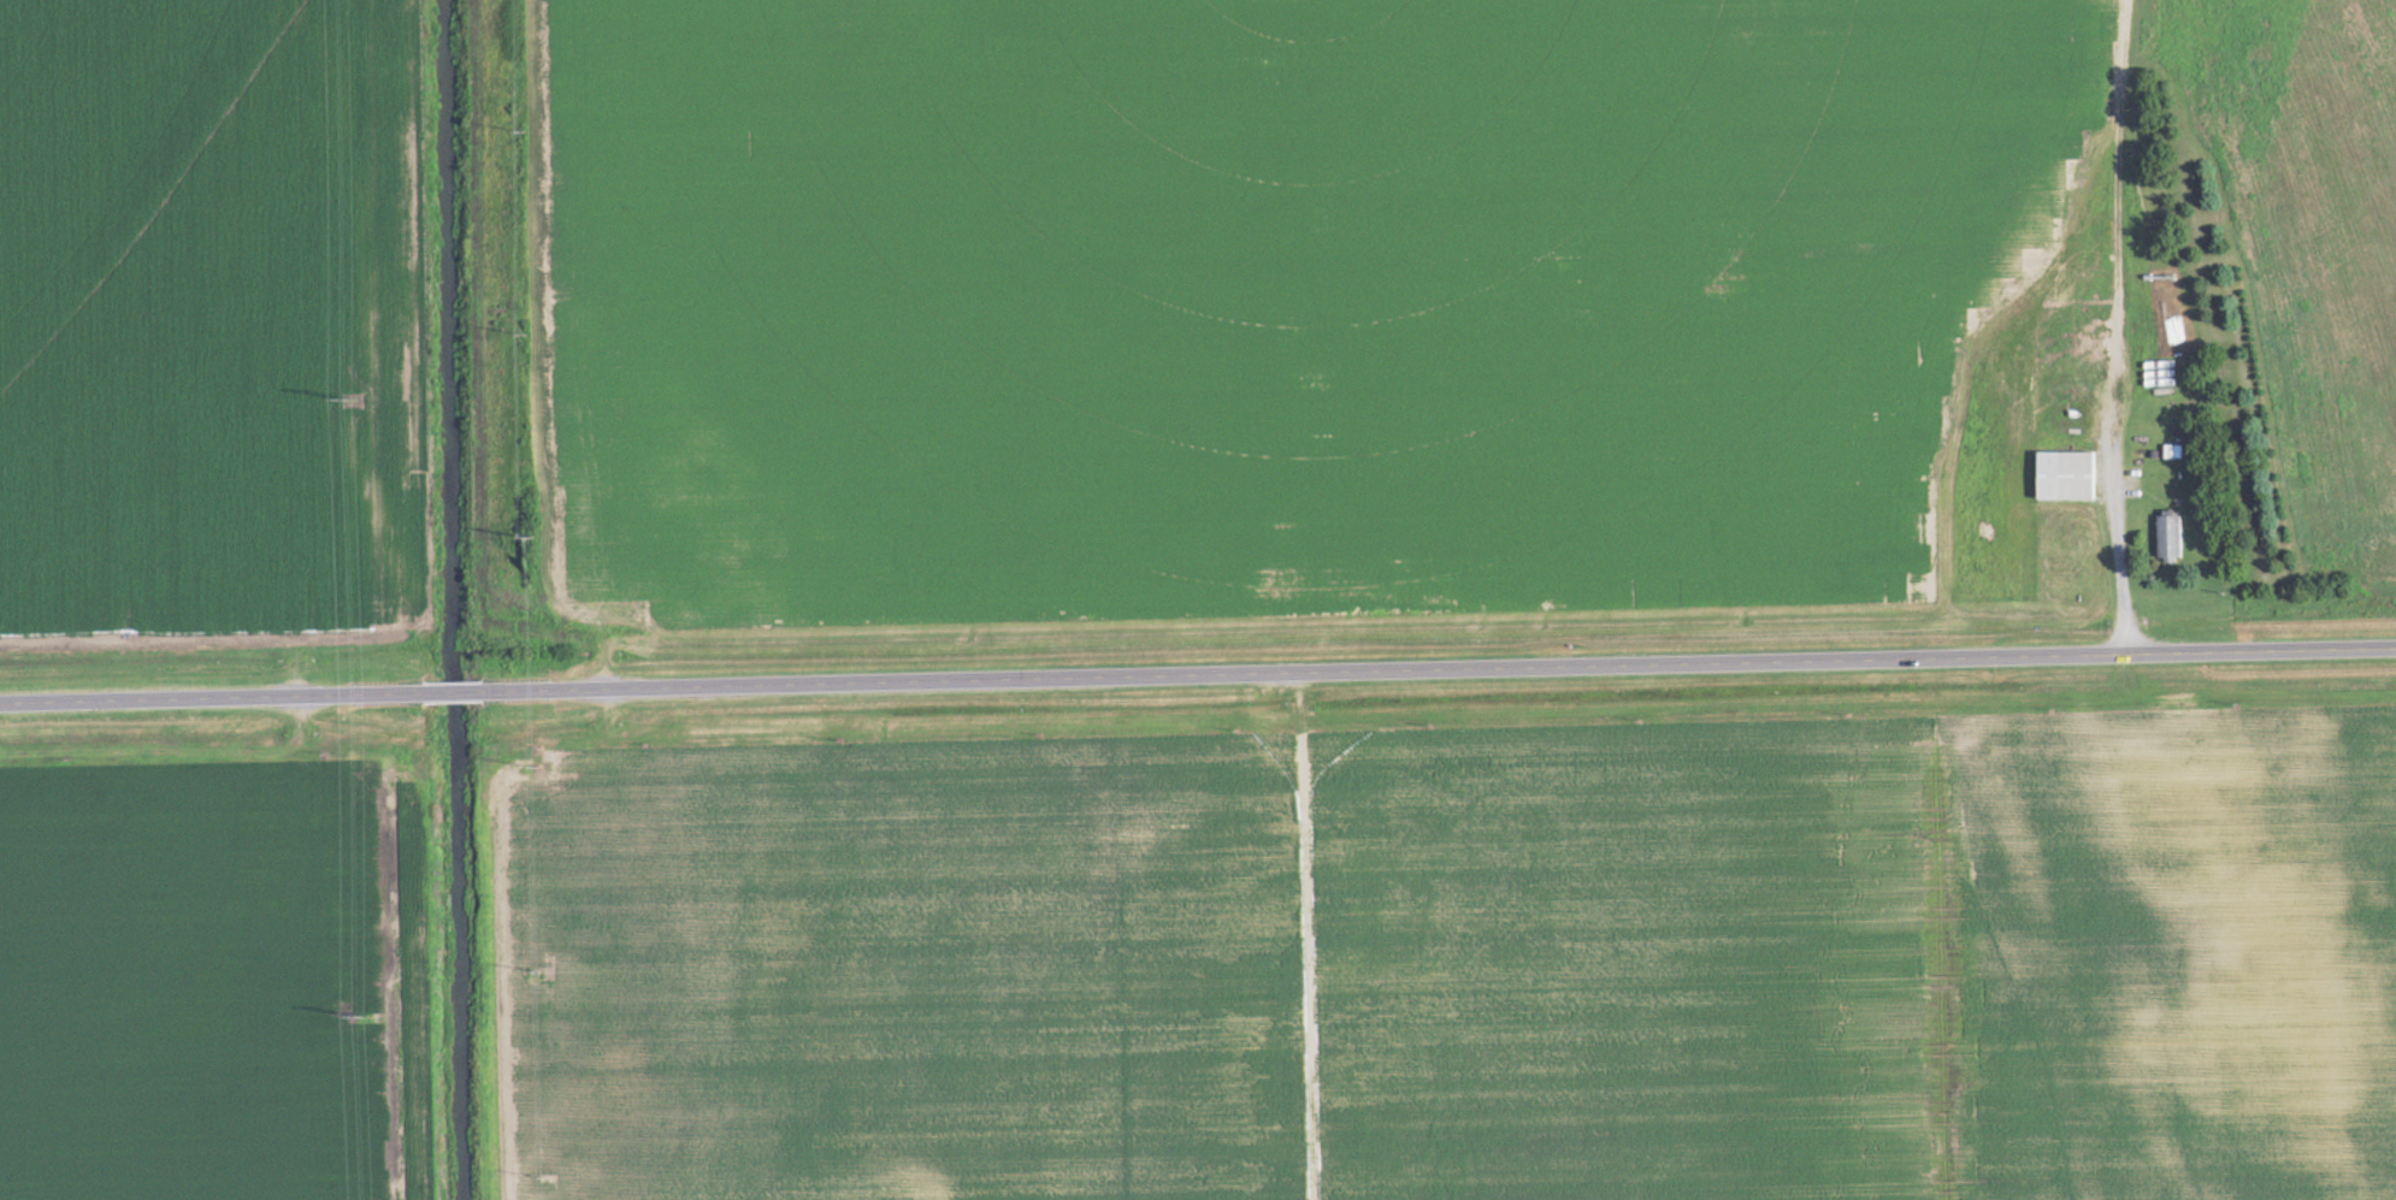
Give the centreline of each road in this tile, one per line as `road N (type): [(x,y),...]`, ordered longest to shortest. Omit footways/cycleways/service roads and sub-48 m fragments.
road 1 (tertiary): [(0,699),(2395,640)]

